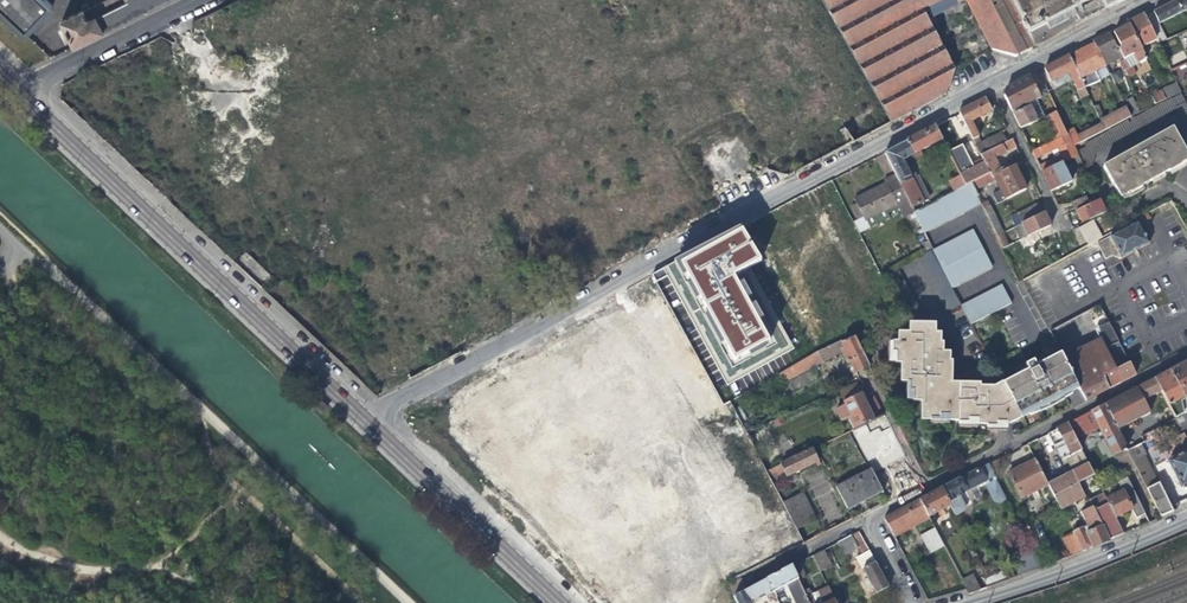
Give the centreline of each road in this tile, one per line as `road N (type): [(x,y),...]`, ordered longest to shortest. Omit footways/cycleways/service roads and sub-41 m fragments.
road 1 (residential): [(359,413),(986,83)]
road 2 (secondary): [(13,89),(359,413)]
road 3 (residential): [(1186,351),(925,489)]
road 4 (secondary): [(359,413),(559,602)]
road 5 (residential): [(976,602),(1186,521)]
road 6 (residential): [(13,89),(192,0)]
road 7 (residential): [(1071,250),(986,83)]
road 8 (residential): [(986,83),(1145,0)]
road 9 (residential): [(925,489),(870,382)]

